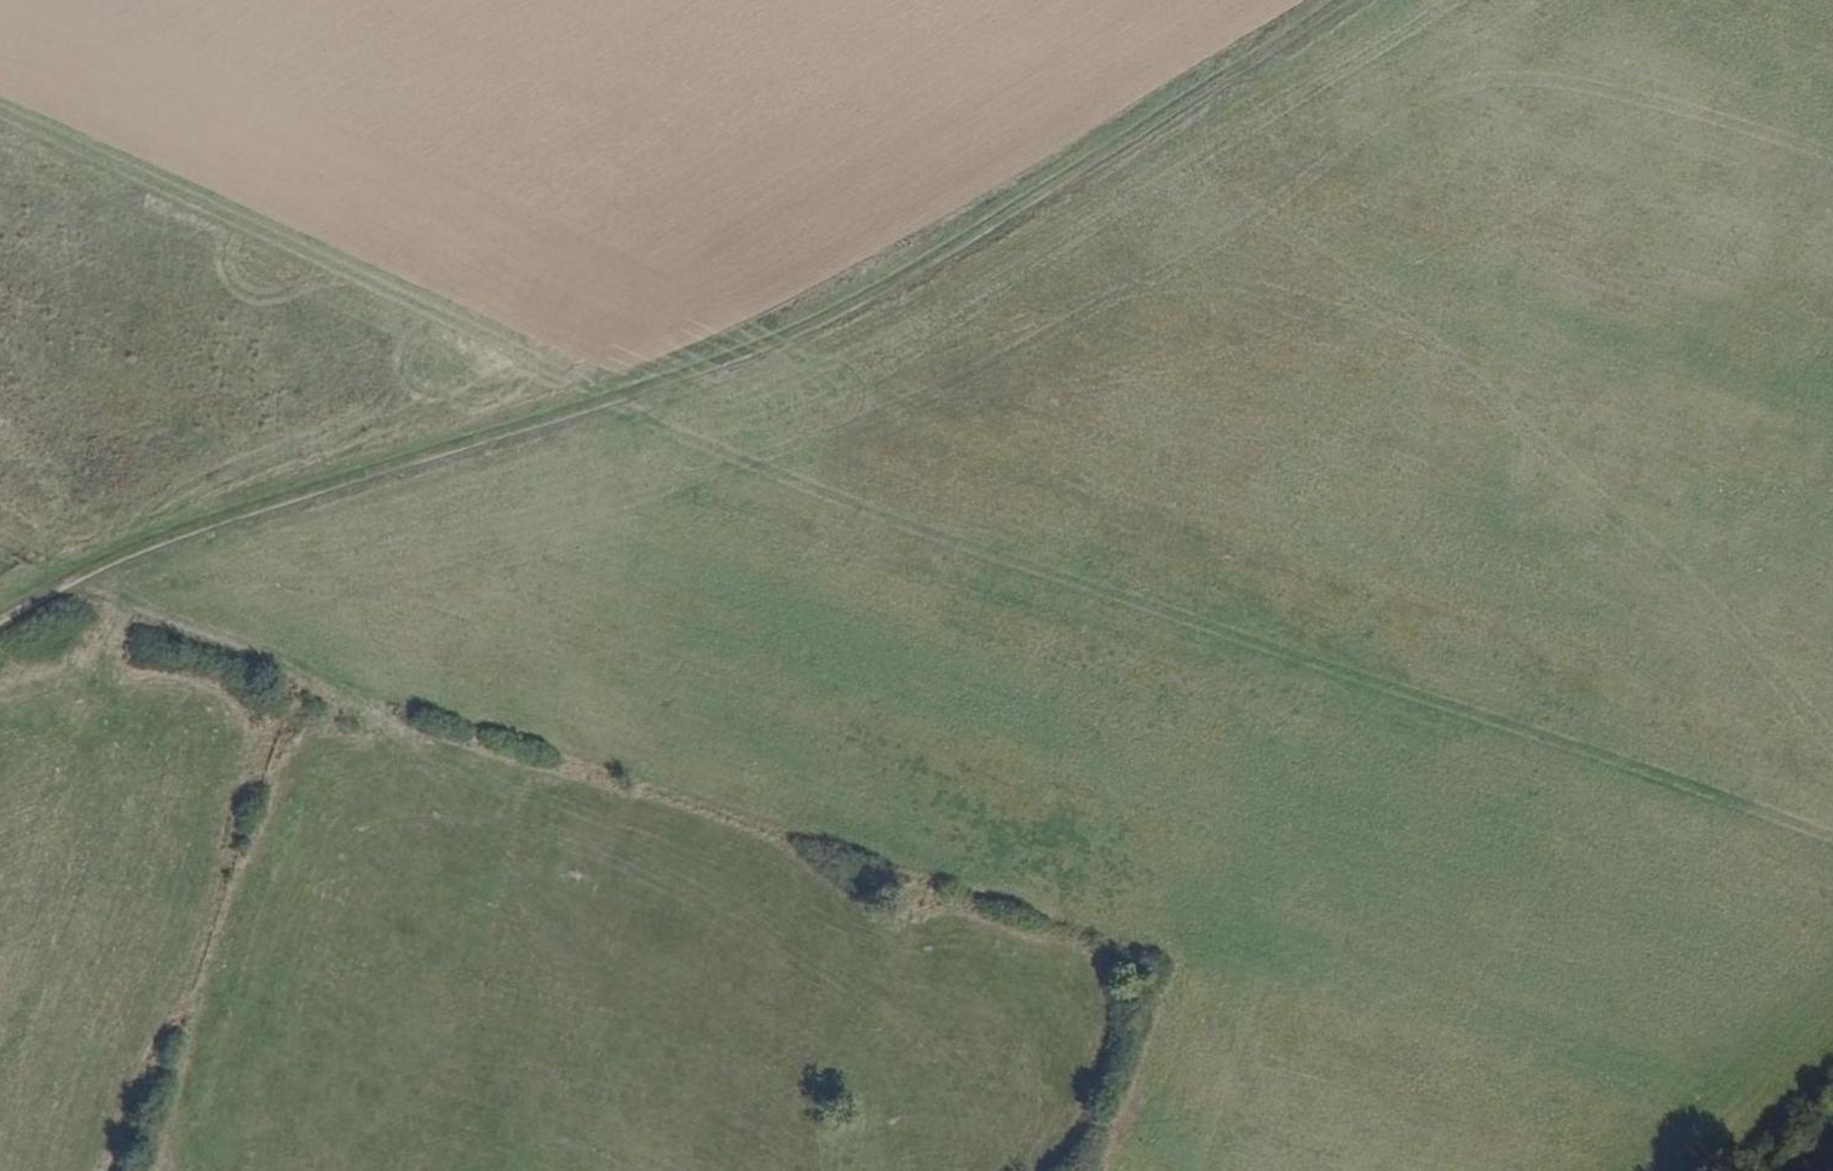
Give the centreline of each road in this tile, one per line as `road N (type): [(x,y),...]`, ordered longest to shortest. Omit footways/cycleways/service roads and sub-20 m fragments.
road 1 (track): [(1332,0),(1128,137),(814,321),(151,532),(0,606)]

